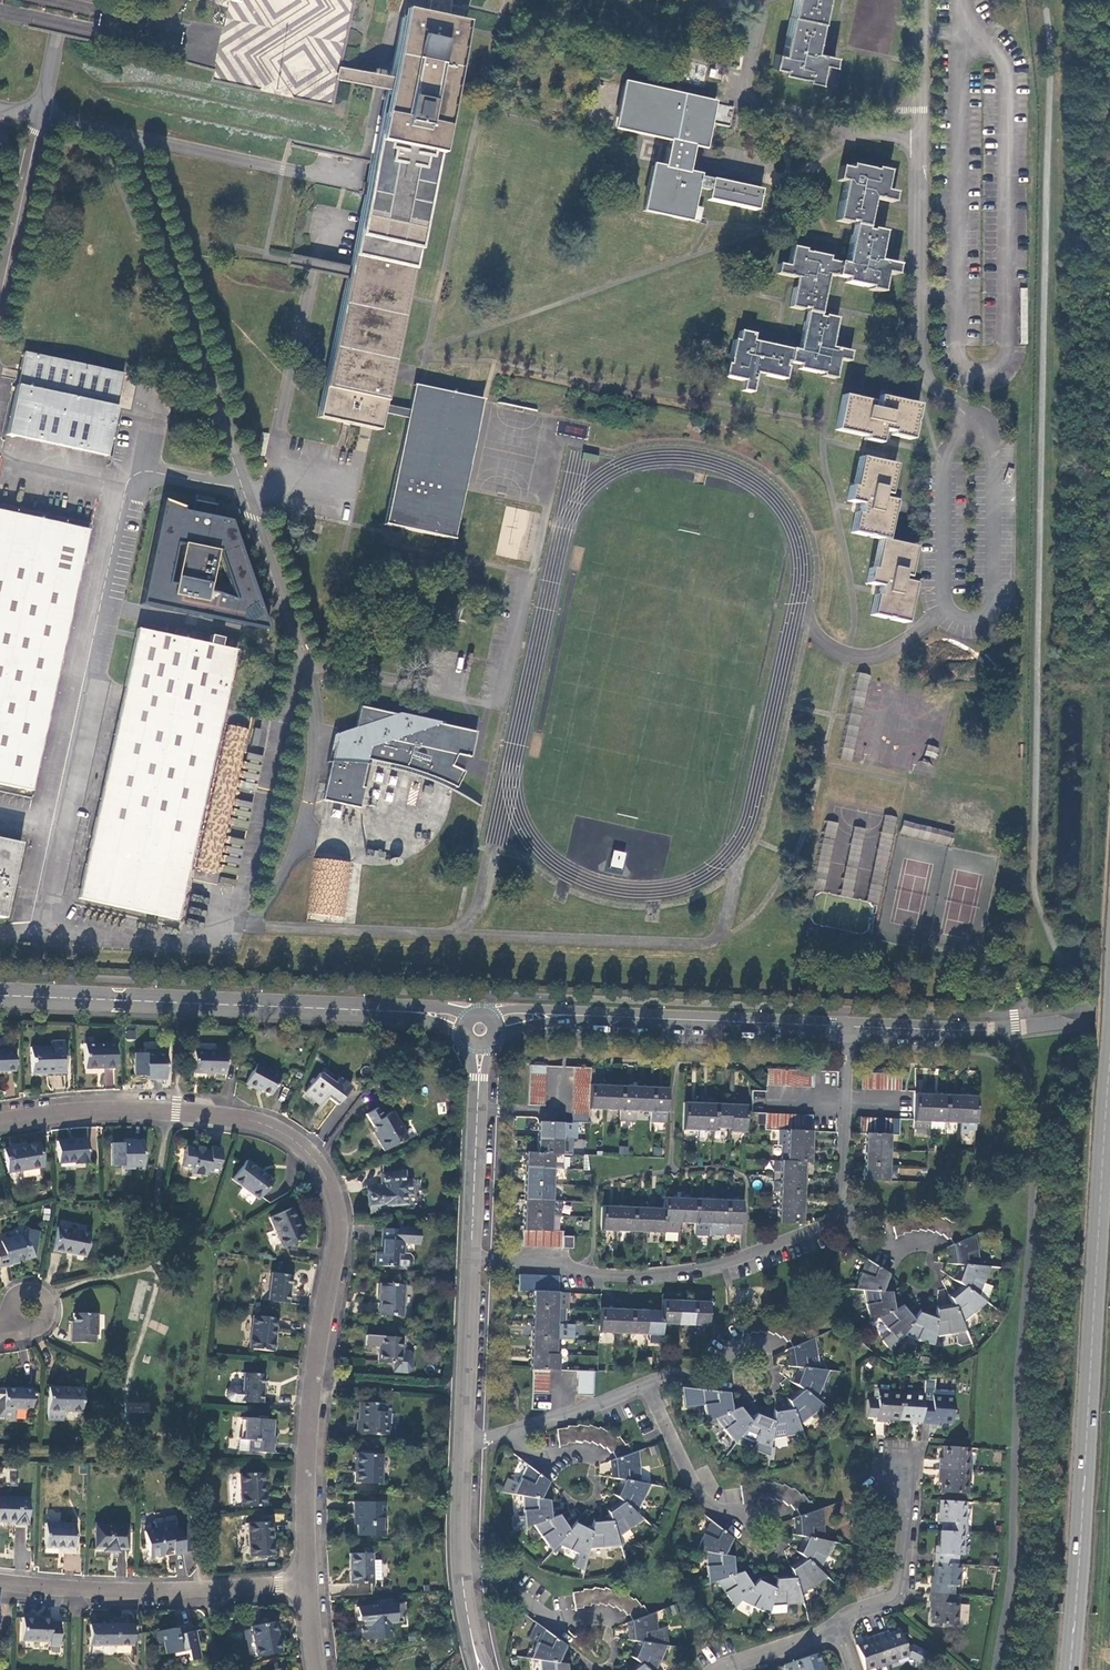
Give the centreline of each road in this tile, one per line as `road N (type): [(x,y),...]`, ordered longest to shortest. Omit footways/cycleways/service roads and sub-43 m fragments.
road 1 (unclassified): [(0,1124),(117,1110),(230,1117),(287,1137),(323,1177),(338,1224),(312,1379),(308,1583)]
road 2 (primary): [(1109,1041),(1070,1669)]
road 3 (tertiary): [(0,995),(401,1012)]
road 4 (unclassified): [(470,1261),(545,1263),(612,1279),(663,1274),(744,1256),(837,1221)]
road 5 (residential): [(308,1583),(108,1590),(0,1582)]
road 6 (tertiary): [(572,1016),(846,1026)]
road 7 (tertiary): [(846,1026),(941,1031),(1109,1021)]
road 8 (residential): [(647,1387),(698,1494),(731,1521),(756,1509),(781,1514)]
road 9 (unclassified): [(837,1629),(858,1609),(896,1597),(902,1584),(909,1493),(896,1469)]
road 10 (unclassified): [(837,1221),(846,1026)]
road 11 (residential): [(470,1261),(478,1077)]
road 12 (residential): [(464,1440),(470,1261)]
road 13 (residential): [(460,1567),(482,1569),(554,1622),(607,1618)]
road 14 (unclassified): [(506,1433),(647,1387)]
road 15 (residential): [(647,1387),(725,1380),(738,1347),(771,1344)]
road 16 (residential): [(460,1567),(464,1440)]
road 17 (unclassified): [(717,1669),(837,1629)]

